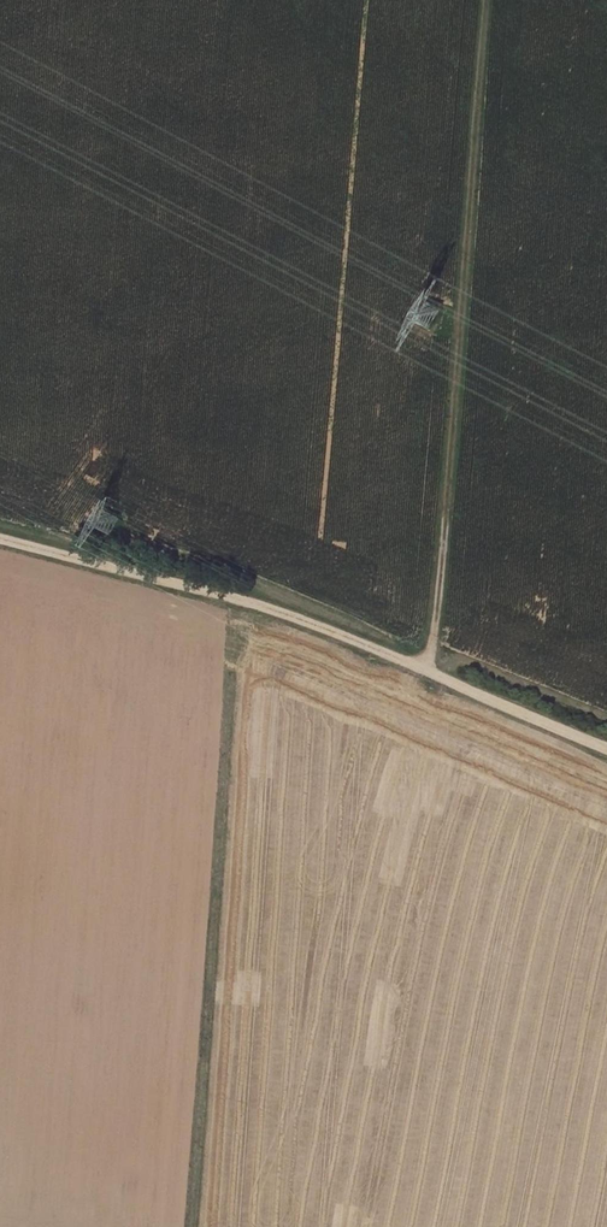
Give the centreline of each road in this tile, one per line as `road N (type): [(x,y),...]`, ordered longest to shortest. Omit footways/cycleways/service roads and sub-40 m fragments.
road 1 (track): [(0,537),(258,603),(606,745)]

